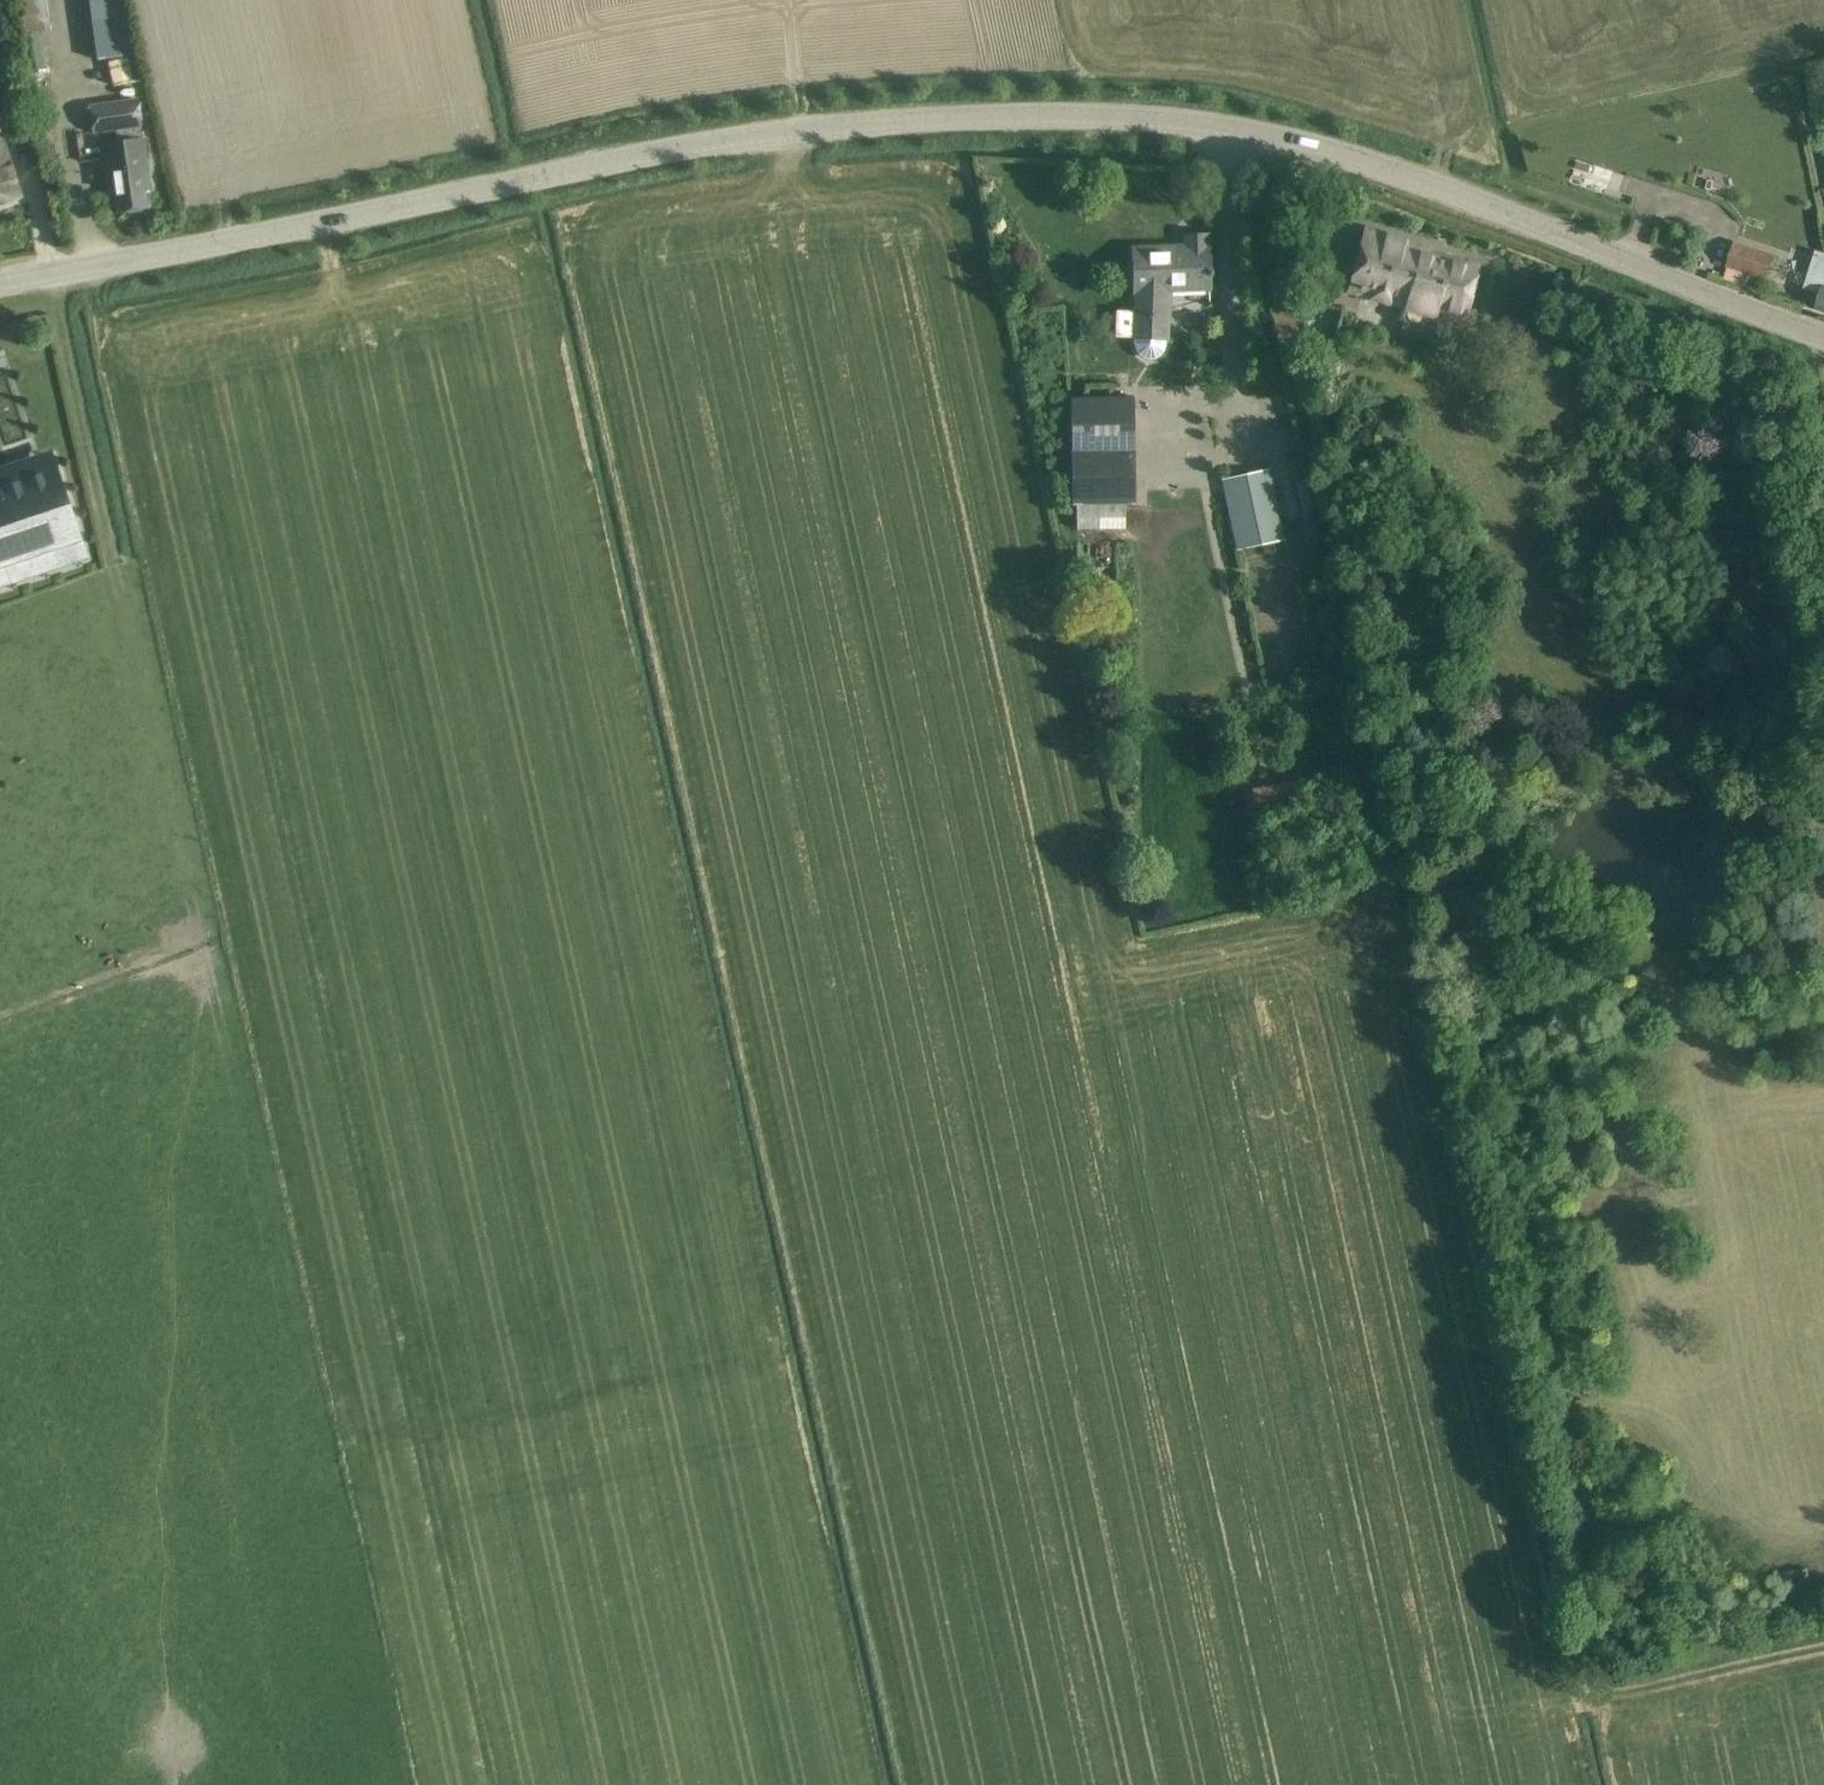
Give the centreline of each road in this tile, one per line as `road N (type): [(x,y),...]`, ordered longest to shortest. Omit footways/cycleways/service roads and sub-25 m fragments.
road 1 (tertiary): [(0,283),(606,150),(1187,110),(1310,132),(1628,262),(1823,326)]

